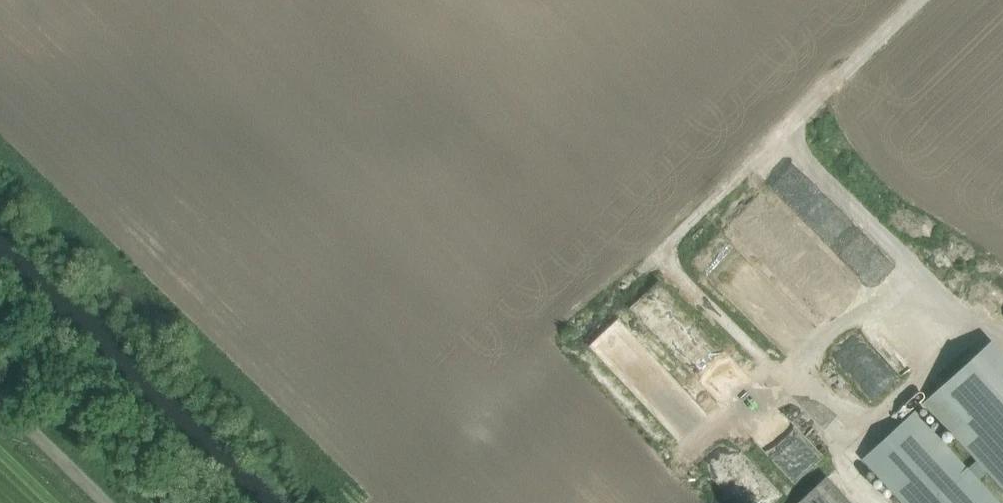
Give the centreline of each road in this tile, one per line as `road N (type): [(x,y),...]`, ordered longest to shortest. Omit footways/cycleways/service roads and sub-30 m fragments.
road 1 (track): [(923,0),(594,314)]
road 2 (track): [(0,405),(99,502)]

